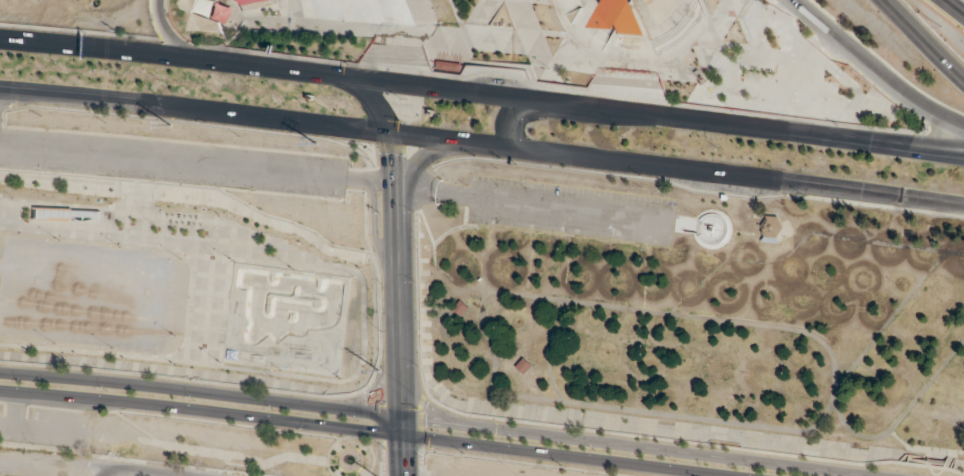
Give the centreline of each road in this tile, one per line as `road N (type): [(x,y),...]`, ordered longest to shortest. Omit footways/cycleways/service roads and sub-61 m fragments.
road 1 (trunk): [(963,161),(0,41)]
road 2 (trunk): [(0,92),(461,141),(963,207)]
road 3 (trunk): [(963,132),(908,105),(782,0)]
road 4 (primary): [(872,0),(963,84)]

